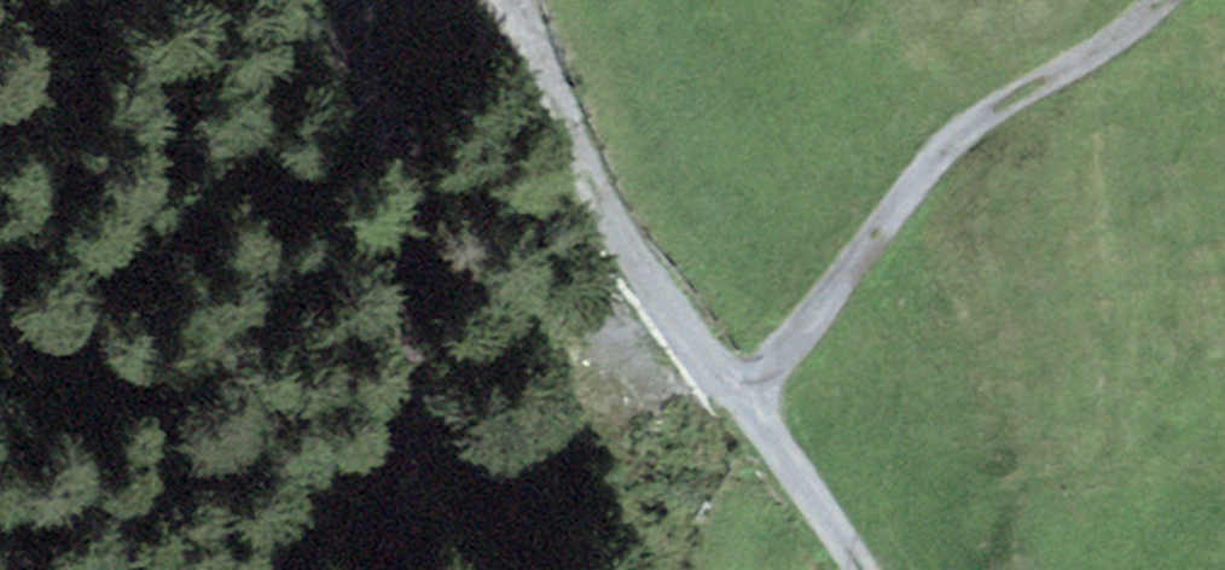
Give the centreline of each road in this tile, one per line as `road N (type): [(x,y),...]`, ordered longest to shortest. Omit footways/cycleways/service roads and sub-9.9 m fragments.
road 1 (track): [(508,0),(616,229),(752,398),(864,569)]
road 2 (track): [(1162,0),(954,136),(752,398)]
road 3 (track): [(410,569),(402,363),(358,37),(374,0)]

